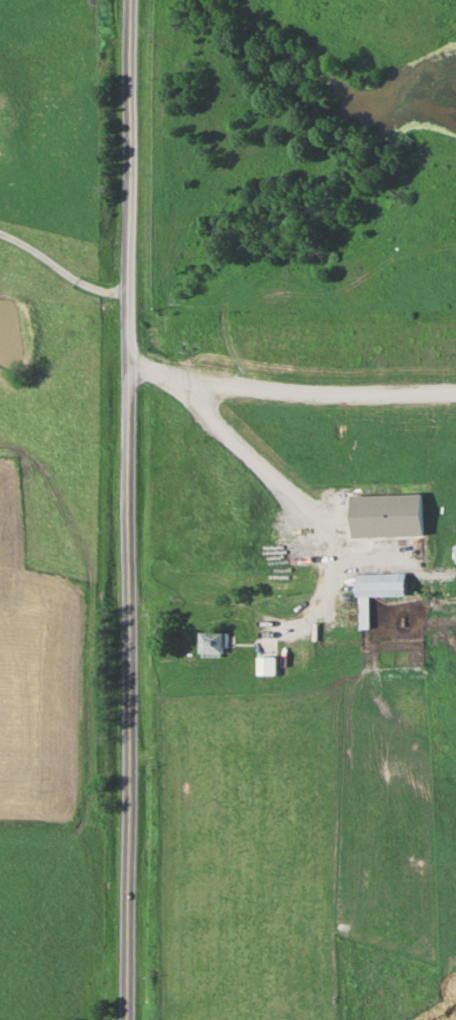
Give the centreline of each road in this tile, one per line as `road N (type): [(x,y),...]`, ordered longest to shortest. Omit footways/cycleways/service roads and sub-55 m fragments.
road 1 (tertiary): [(129,1019),(130,0)]
road 2 (residential): [(126,361),(234,391),(455,394)]

